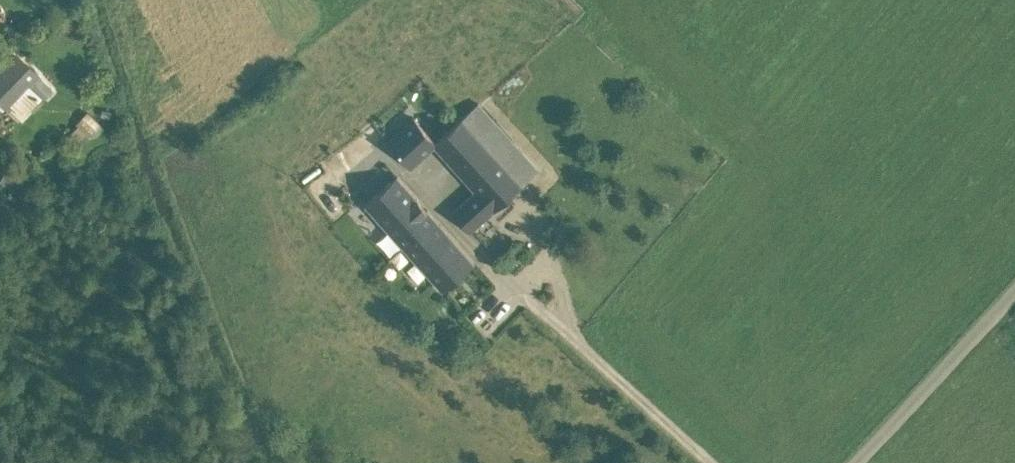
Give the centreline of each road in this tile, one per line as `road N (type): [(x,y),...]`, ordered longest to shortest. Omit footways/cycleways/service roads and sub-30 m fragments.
road 1 (track): [(472,247),(728,462)]
road 2 (unclassified): [(855,462),(1014,290)]

